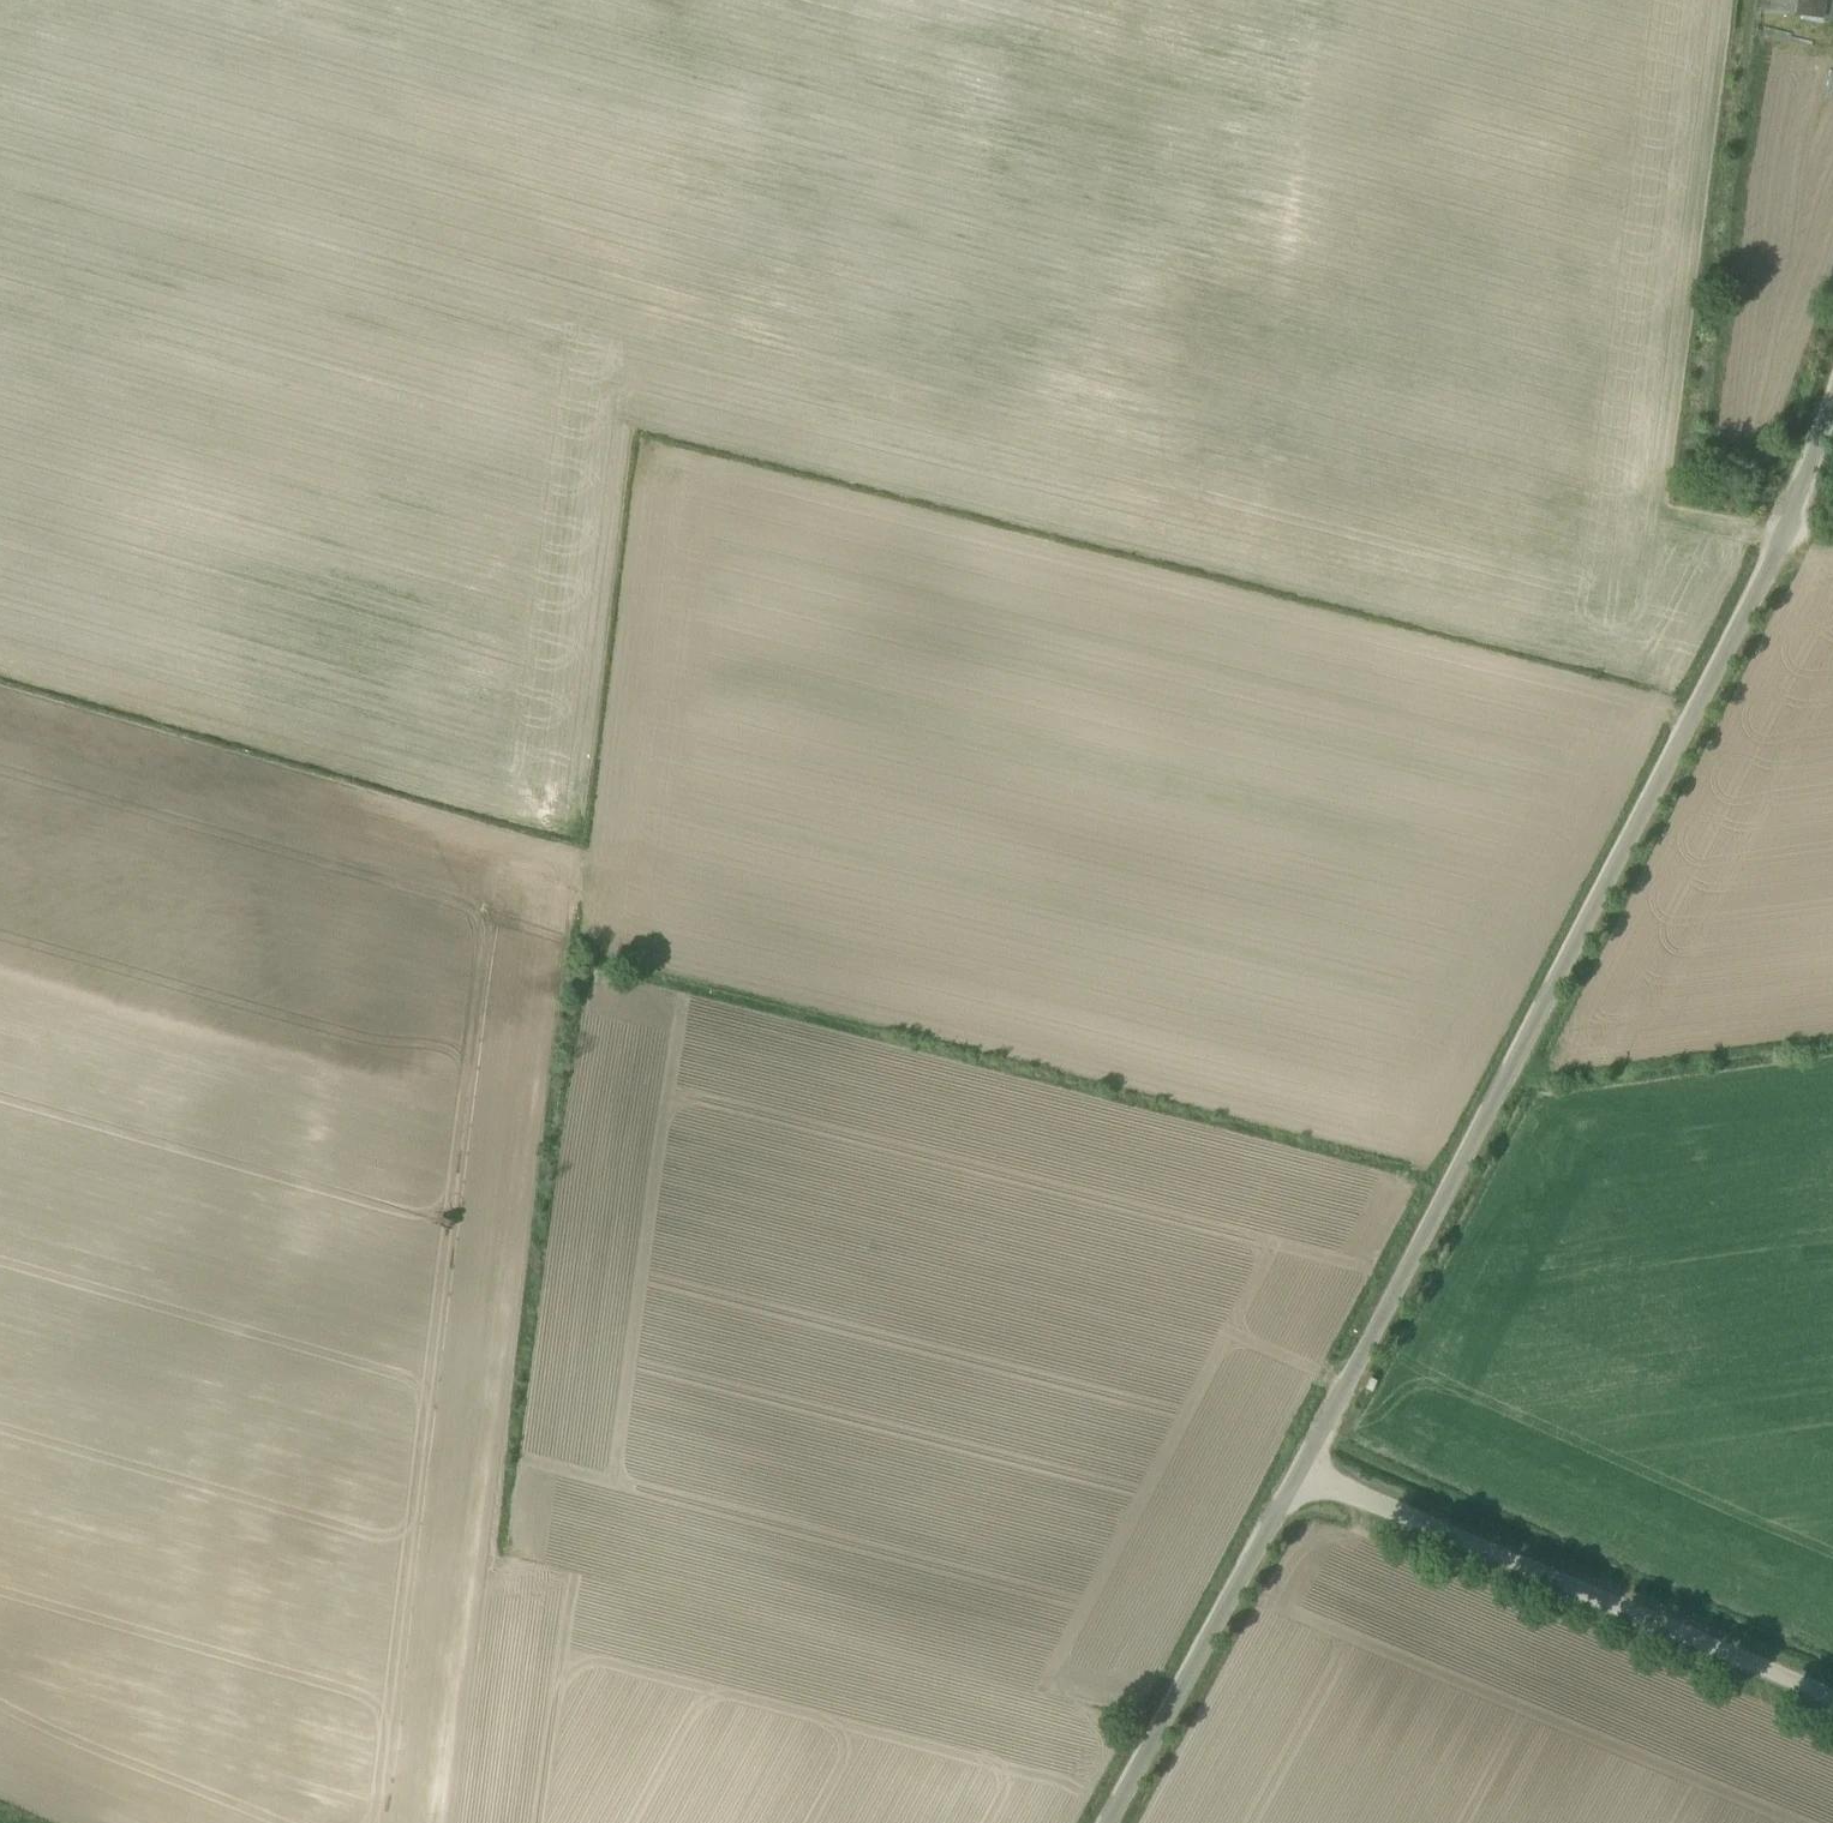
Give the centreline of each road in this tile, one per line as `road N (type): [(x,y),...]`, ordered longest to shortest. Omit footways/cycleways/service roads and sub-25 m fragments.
road 1 (unclassified): [(1298,1470),(1659,772),(1768,542),(1832,374)]
road 2 (unclassified): [(1298,1470),(1832,1683)]
road 3 (unclassified): [(1108,1822),(1298,1470)]

